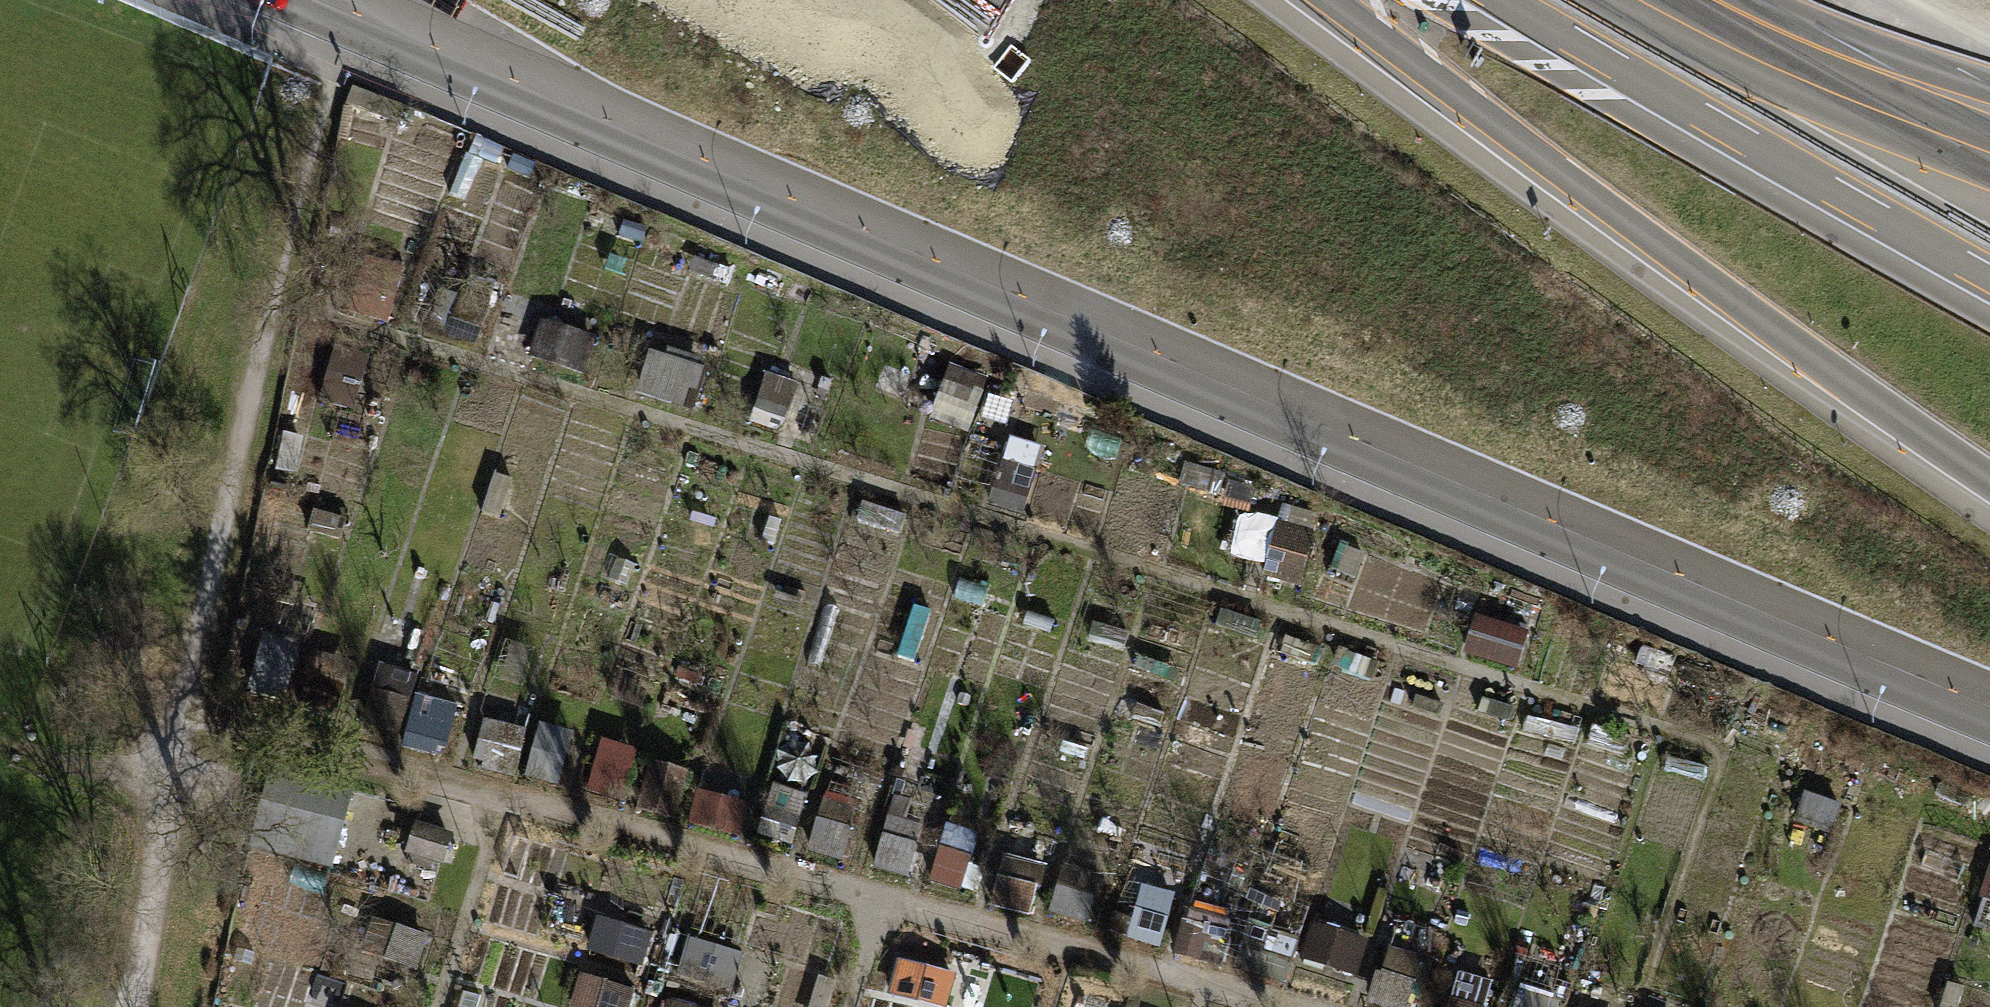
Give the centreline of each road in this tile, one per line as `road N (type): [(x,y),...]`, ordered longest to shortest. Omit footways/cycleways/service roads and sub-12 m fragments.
road 1 (primary): [(329,0),(1989,698)]
road 2 (track): [(134,1006),(185,713),(272,326),(321,55)]
road 3 (motorway): [(1319,0),(1989,481)]
road 4 (motorway): [(1533,0),(1989,260)]
road 5 (motorway): [(1989,72),(1861,0)]

